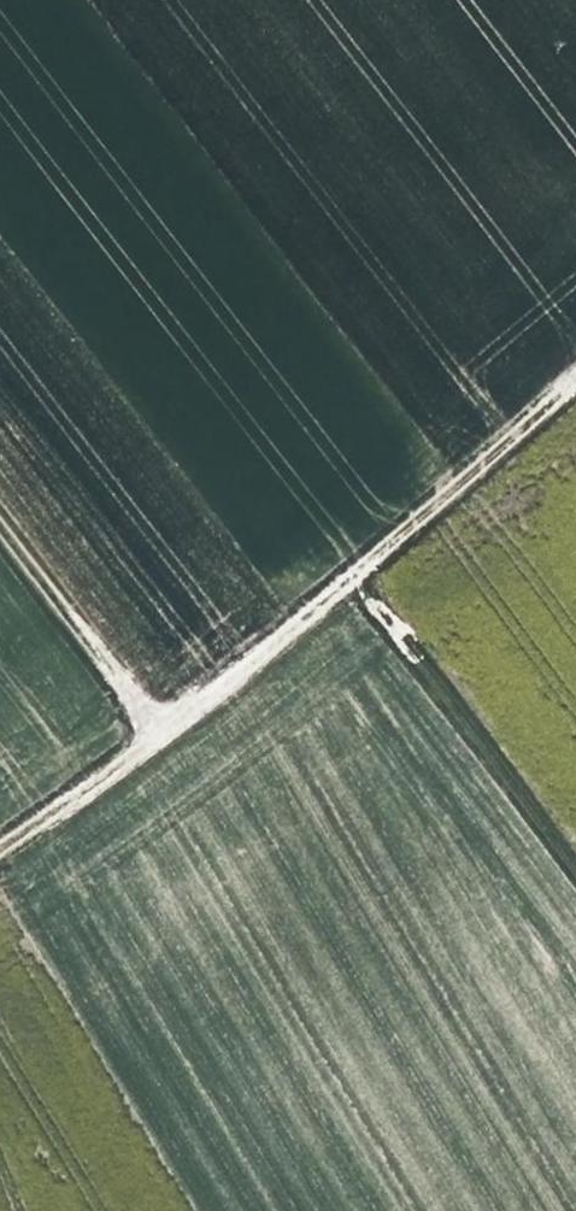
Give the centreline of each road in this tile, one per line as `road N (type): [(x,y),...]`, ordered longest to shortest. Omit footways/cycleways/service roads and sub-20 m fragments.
road 1 (track): [(0,853),(358,583),(575,387)]
road 2 (track): [(358,583),(575,874)]
road 3 (track): [(163,734),(0,521)]

